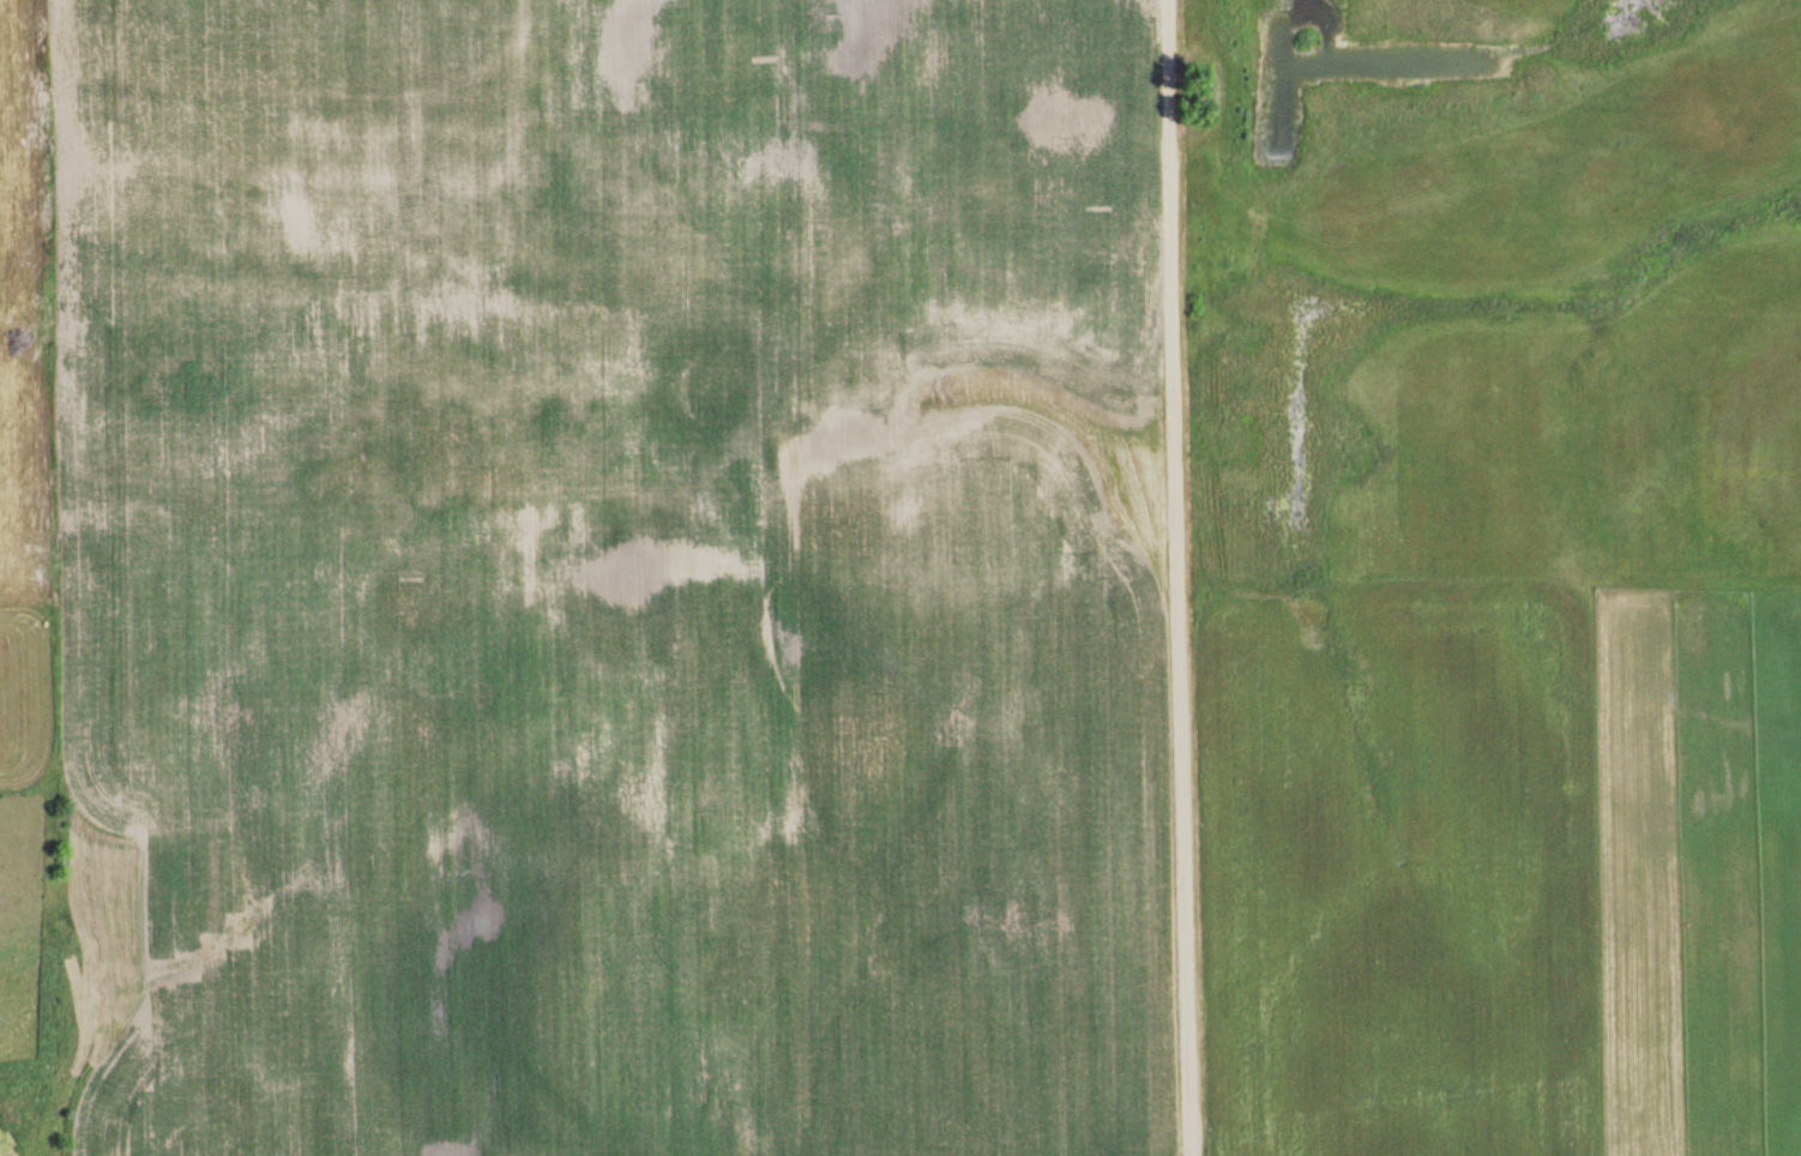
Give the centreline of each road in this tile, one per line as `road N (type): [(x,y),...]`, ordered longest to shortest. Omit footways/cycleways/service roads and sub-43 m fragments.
road 1 (residential): [(1188,1155),(1171,0)]

